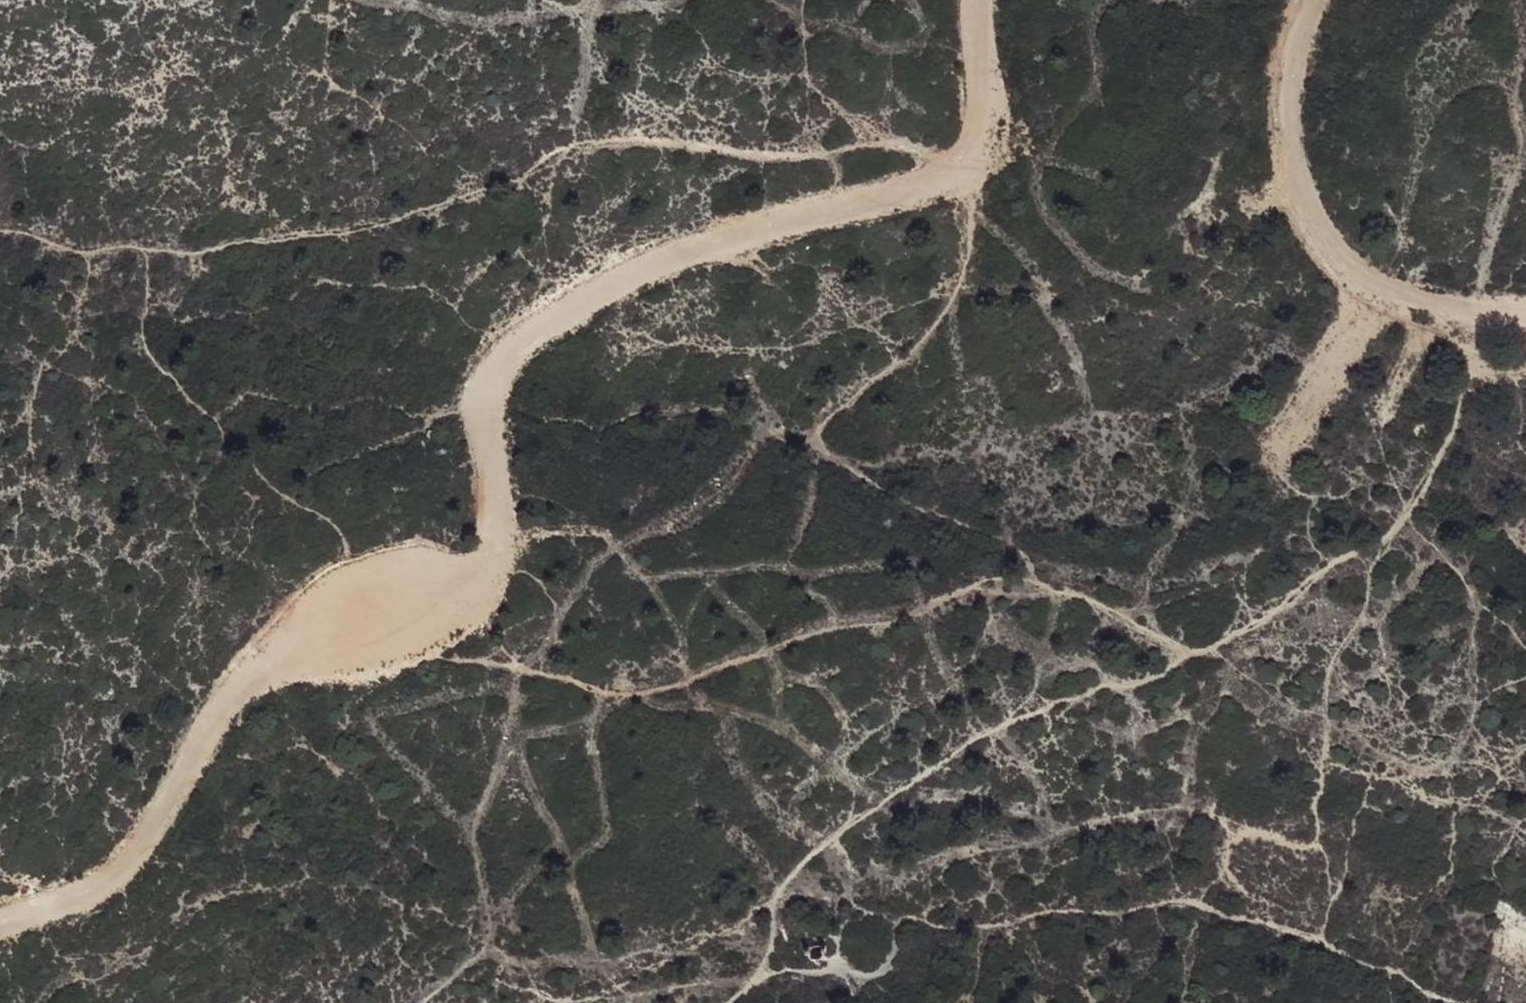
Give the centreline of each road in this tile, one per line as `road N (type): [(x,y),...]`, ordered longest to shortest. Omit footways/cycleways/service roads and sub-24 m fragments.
road 1 (track): [(0,911),(126,859),(224,699),(267,648),(429,589),(486,552),(498,516),(496,389),(515,338),(713,228),(867,195),(958,152),(976,102),(972,0)]
road 2 (track): [(1298,0),(1280,140),(1318,247),(1367,290),(1525,312)]

